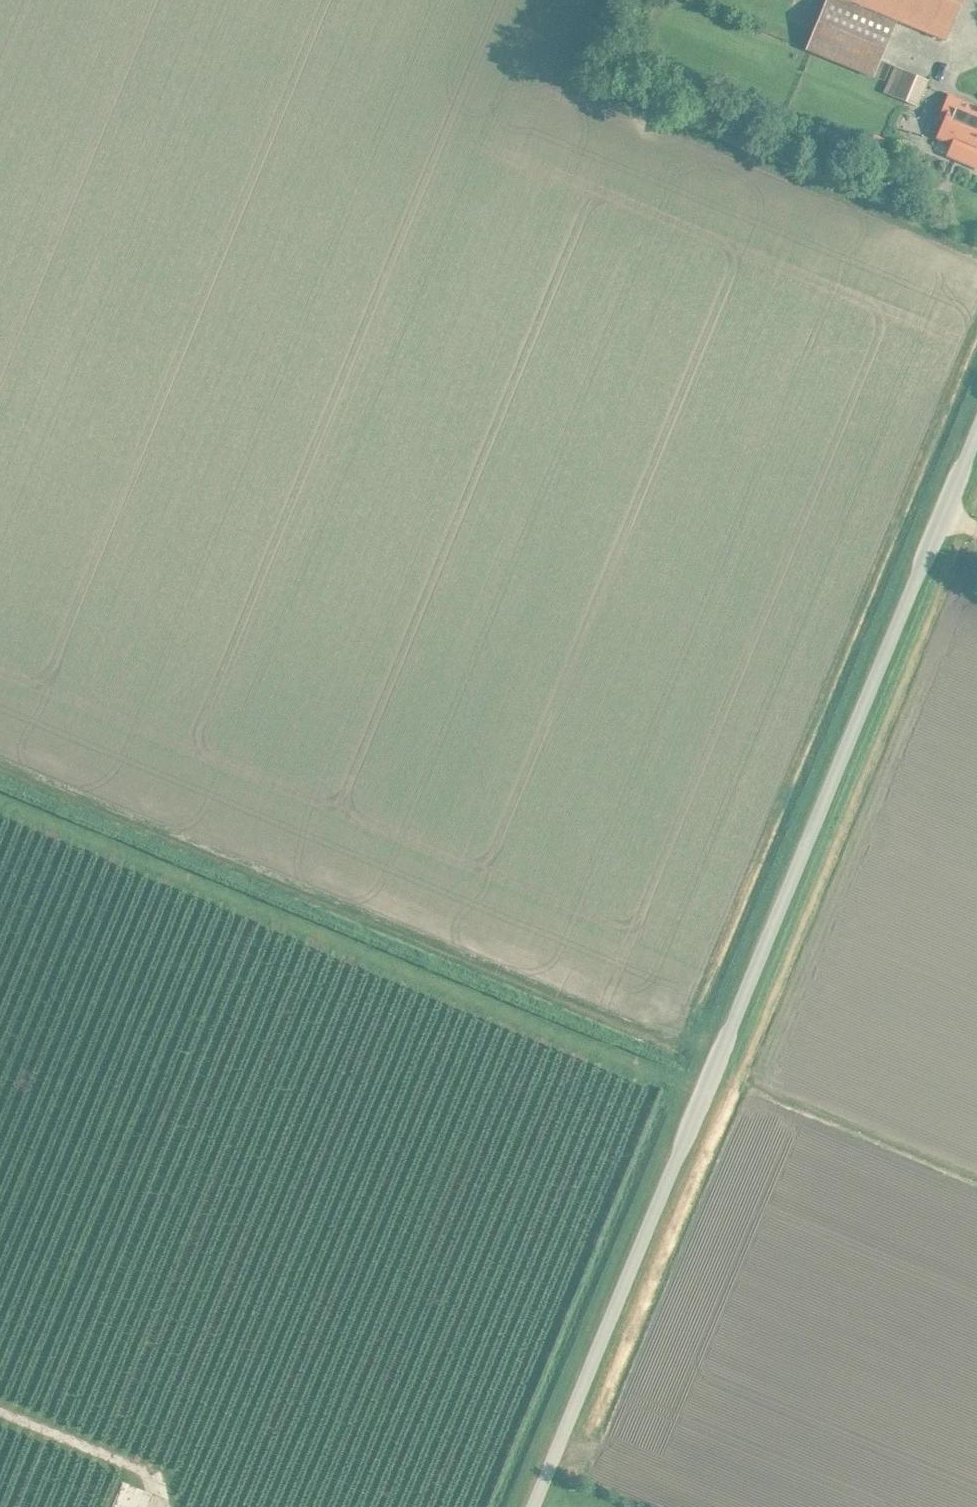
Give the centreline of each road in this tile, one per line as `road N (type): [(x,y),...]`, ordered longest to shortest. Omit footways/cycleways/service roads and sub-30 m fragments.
road 1 (unclassified): [(537,1506),(976,423)]

